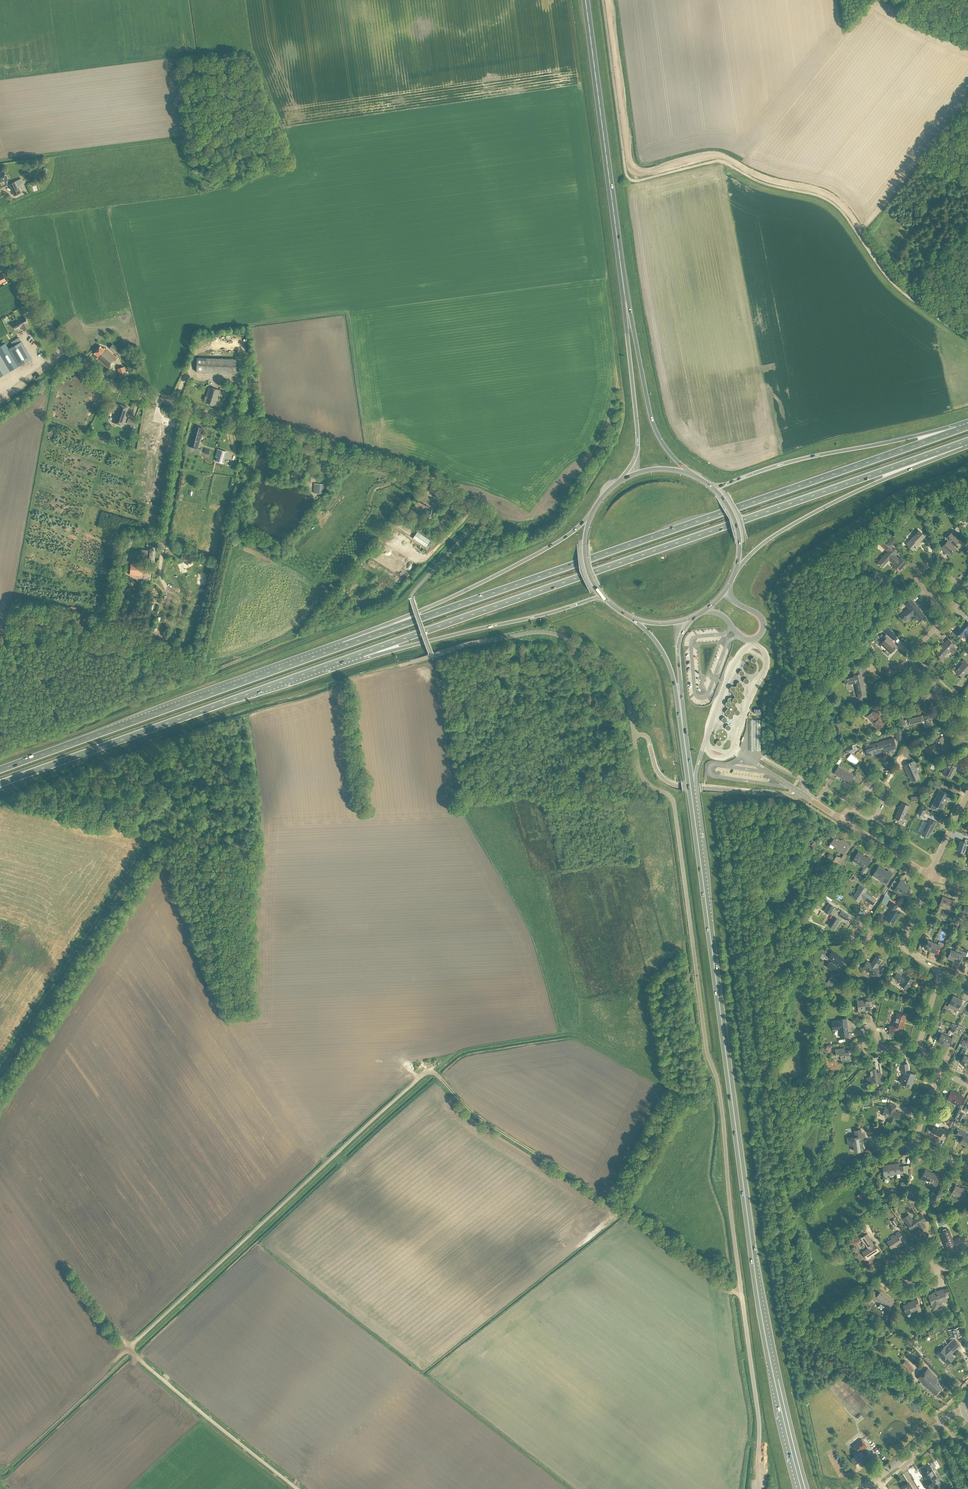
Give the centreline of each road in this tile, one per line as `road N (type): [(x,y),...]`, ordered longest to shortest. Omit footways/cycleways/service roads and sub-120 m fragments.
road 1 (unclassified): [(432,655),(538,631),(592,653),(626,690),(642,777),(673,801),(723,1111),(758,1409),(760,1488)]
road 2 (trunk): [(957,430),(344,646)]
road 3 (trunk): [(684,736),(774,1378)]
road 4 (trunk): [(362,653),(962,443)]
road 5 (unclassified): [(297,1488),(132,1352),(132,1344),(416,1081)]
road 6 (track): [(607,0),(634,172),(718,157),(829,195),(892,279),(967,334)]
road 7 (unclassified): [(501,534),(429,477),(123,388),(68,348)]
road 8 (track): [(416,1081),(431,1069),(483,1119),(742,1297)]
road 9 (trunk): [(0,783),(362,653)]
road 10 (trunk): [(344,646),(0,769)]
road 11 (trunk): [(625,300),(586,0)]
road 12 (trunk): [(591,514),(497,575),(344,646)]
road 13 (trunk): [(735,573),(806,516),(962,443)]
road 14 (trunk): [(957,430),(799,459),(714,488)]
road 15 (trunk): [(362,653),(602,596)]
road 16 (trunk): [(692,474),(657,433),(625,300)]
road 17 (trunk): [(625,300),(638,446),(620,481)]
road 18 (unclassified): [(68,348),(30,293),(0,229)]
road 19 (trunk): [(631,617),(667,660),(684,736)]
road 20 (residential): [(864,1488),(950,1414),(967,1409)]
road 21 (unclassified): [(705,611),(721,614),(741,638),(760,635),(761,617),(727,588)]
road 22 (track): [(401,468),(374,492),(368,513),(325,569)]
road 23 (trunk): [(684,736),(678,649),(693,617)]

